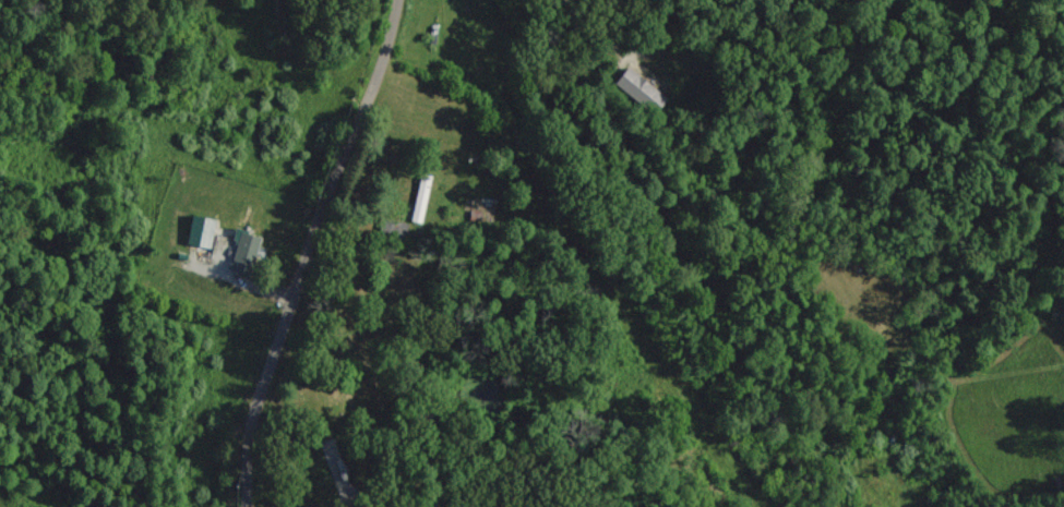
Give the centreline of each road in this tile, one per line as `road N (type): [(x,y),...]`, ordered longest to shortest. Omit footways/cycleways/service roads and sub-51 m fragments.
road 1 (residential): [(243,506),(255,397),(394,0)]

